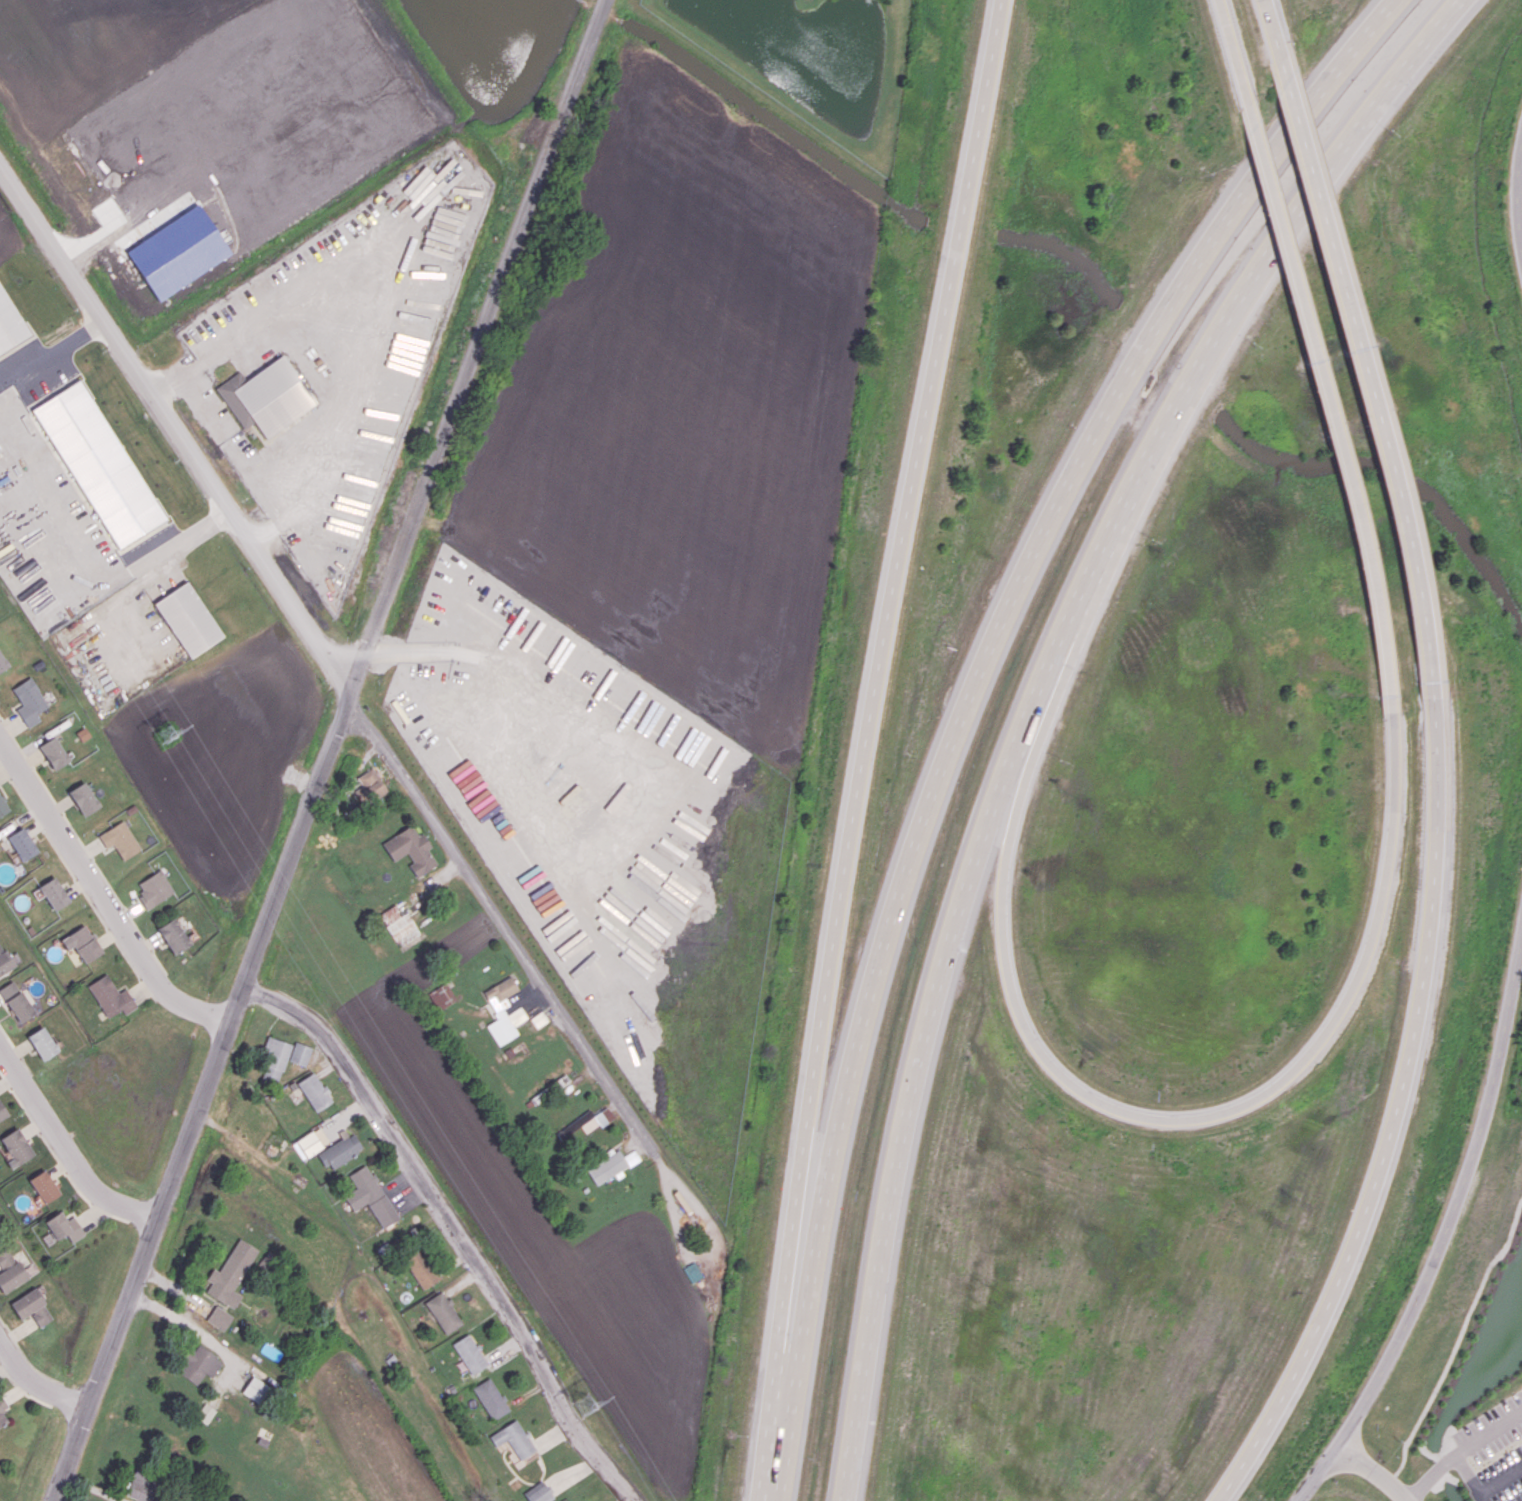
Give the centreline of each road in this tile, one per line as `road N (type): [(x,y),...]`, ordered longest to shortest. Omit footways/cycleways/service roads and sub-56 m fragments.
road 1 (motorway): [(846,1500),(923,1060),(984,830),(1047,660),(1110,527),(1322,172),(1460,0)]
road 2 (residential): [(53,1500),(607,0)]
road 3 (motorway): [(1394,0),(1219,227),(1157,324),(1047,521),(996,633),(907,846),(873,955),(820,1179),(785,1396)]
road 4 (motorway): [(1001,0),(811,1082),(787,1261),(785,1396)]
road 5 (motorway): [(1389,703),(1393,824),(1378,913),(1346,998),(1311,1050),(1242,1106),(1193,1119),(1123,1113),(1072,1087),(1029,1036),(1009,985),(1002,876),(1030,763),(1159,445)]
road 6 (motorway): [(1218,1500),(1291,1382),(1338,1283),(1406,1074),(1427,974),(1435,854),(1436,745),(1425,637)]
road 7 (residential): [(241,985),(324,1033),(548,1371),(571,1424),(636,1500)]
road 8 (motorway): [(1236,68),(1370,583),(1389,703)]
road 9 (residential): [(1305,1500),(1344,1453),(1471,1151),(1521,927)]
road 10 (residential): [(0,183),(232,505),(346,692)]
road 11 (motorway): [(1425,637),(1278,62)]
road 12 (residential): [(351,701),(650,1142)]
road 13 (residential): [(0,741),(165,990),(229,1020)]
road 14 (residential): [(157,1218),(102,1196),(87,1181),(0,1050)]

